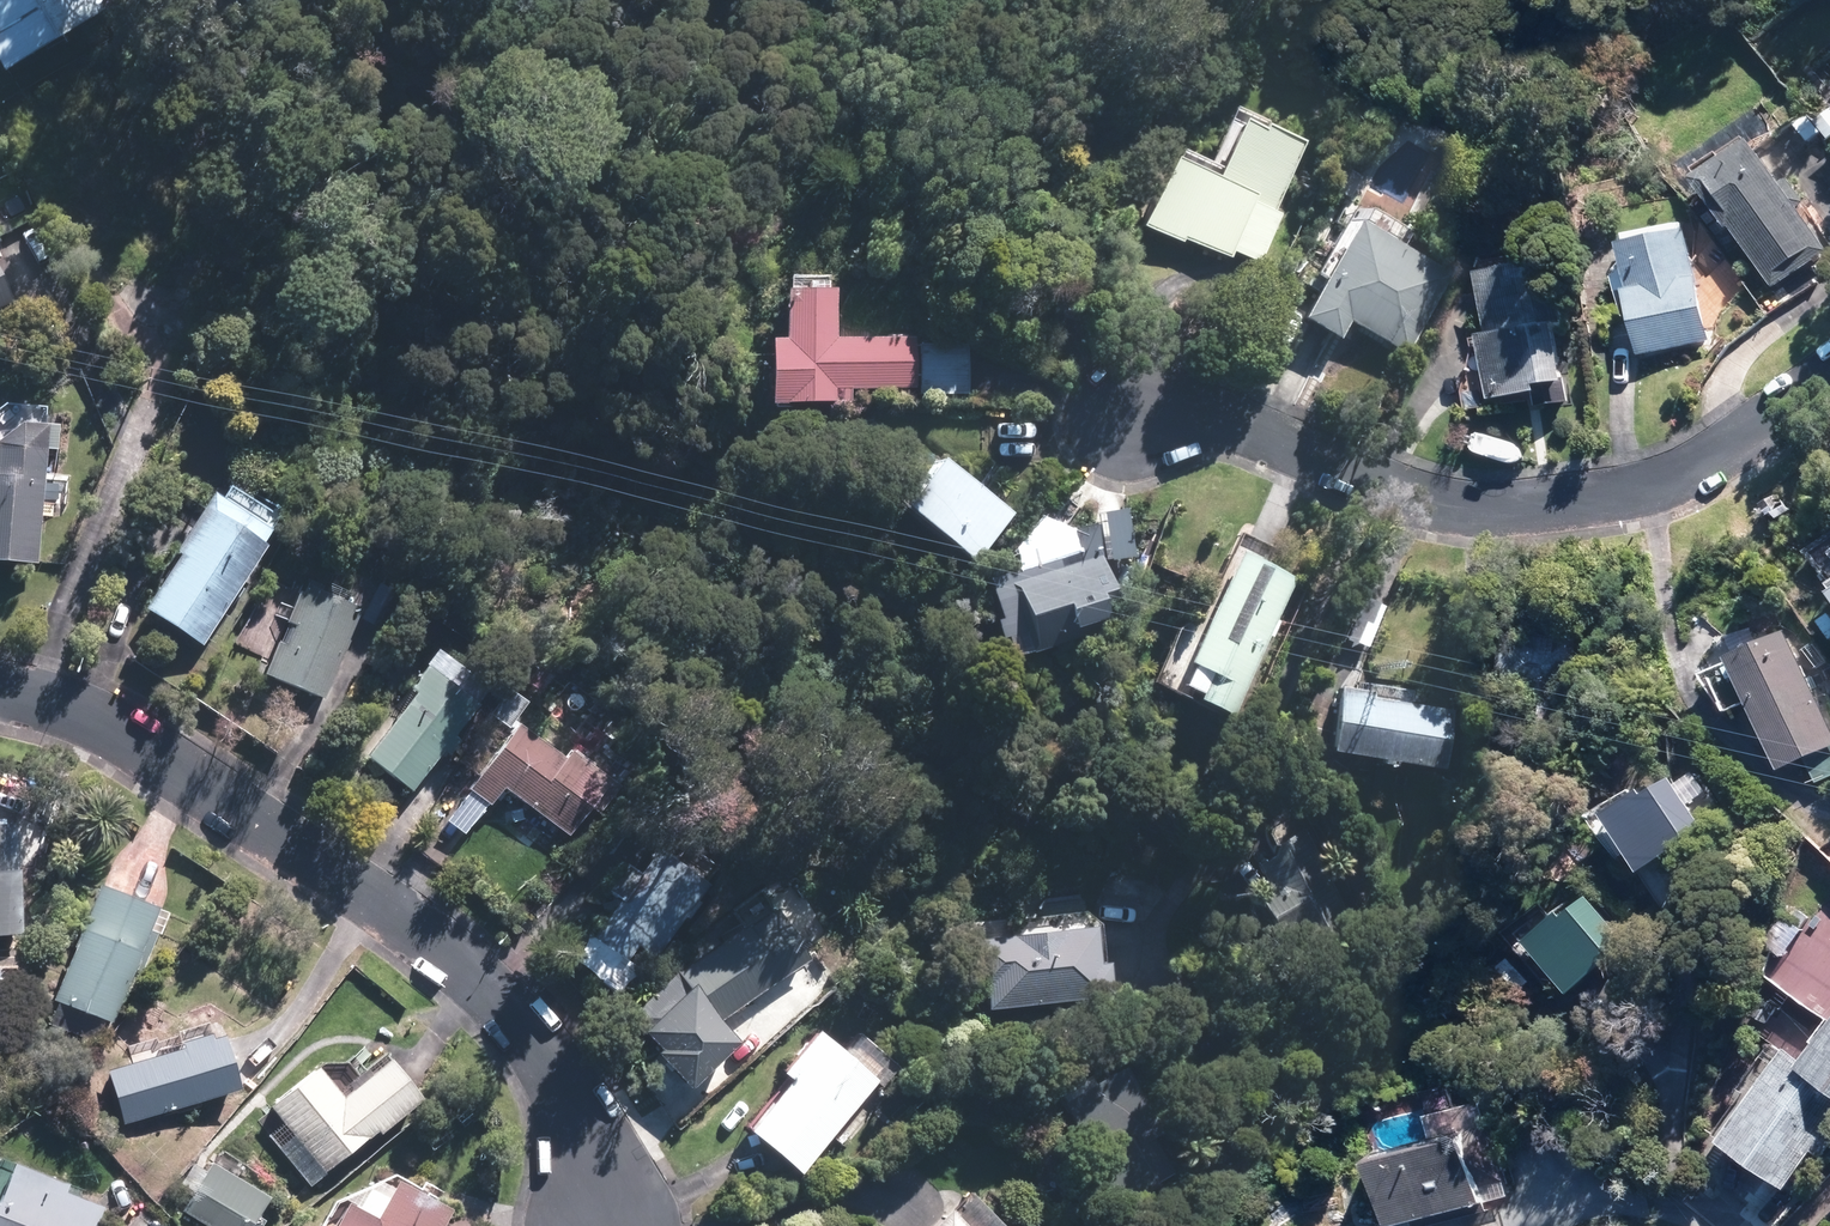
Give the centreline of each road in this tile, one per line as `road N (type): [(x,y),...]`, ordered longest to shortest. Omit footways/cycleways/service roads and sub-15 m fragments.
road 1 (residential): [(615,1225),(552,1070),(521,1024),(447,952),(120,733),(0,688)]
road 2 (residential): [(1129,421),(1242,425),(1447,505),(1531,507),(1618,494),(1693,470),(1829,378)]

